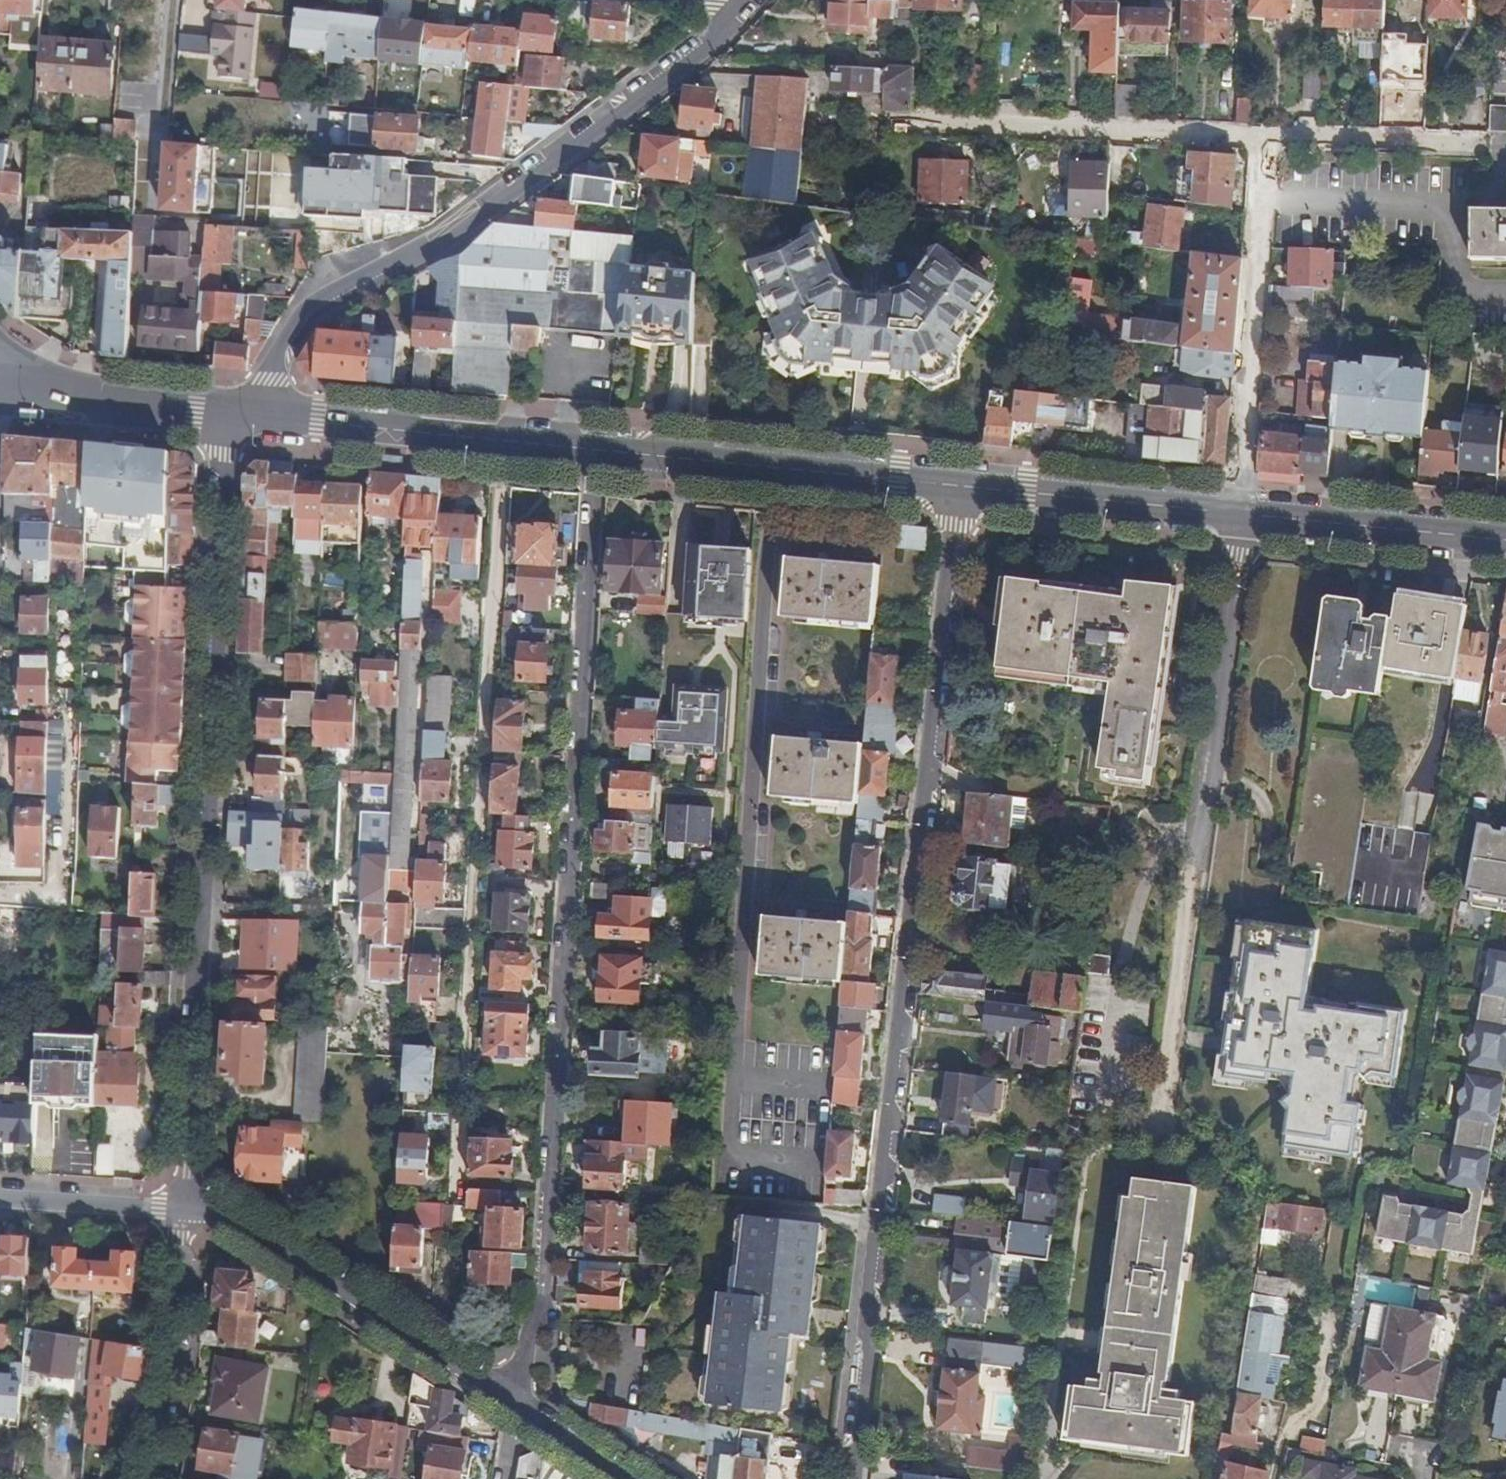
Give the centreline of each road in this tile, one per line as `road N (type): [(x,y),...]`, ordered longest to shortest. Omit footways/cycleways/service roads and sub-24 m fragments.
road 1 (residential): [(853,1478),(961,488)]
road 2 (residential): [(493,1396),(513,1374),(544,1290),(595,450)]
road 3 (residential): [(226,416),(185,1208)]
road 4 (residential): [(246,418),(303,312),(456,236),(710,43),(749,0)]
road 5 (residential): [(1158,1132),(1239,556),(1238,515)]
road 6 (residential): [(1266,140),(1238,515)]
road 7 (secondary): [(961,488),(595,450)]
road 8 (residential): [(185,1208),(242,1224),(493,1396)]
road 9 (secondary): [(595,450),(246,418)]
road 10 (residential): [(920,123),(1266,140)]
road 11 (secondary): [(1238,515),(961,488)]
road 12 (residential): [(185,1208),(158,1478)]
road 13 (secondary): [(1505,541),(1238,515)]
road 14 (secondary): [(226,416),(0,393)]
road 15 (residential): [(1266,140),(1487,147)]
road 16 (residential): [(0,1197),(185,1208)]
road 17 (residential): [(507,1409),(621,1478)]

